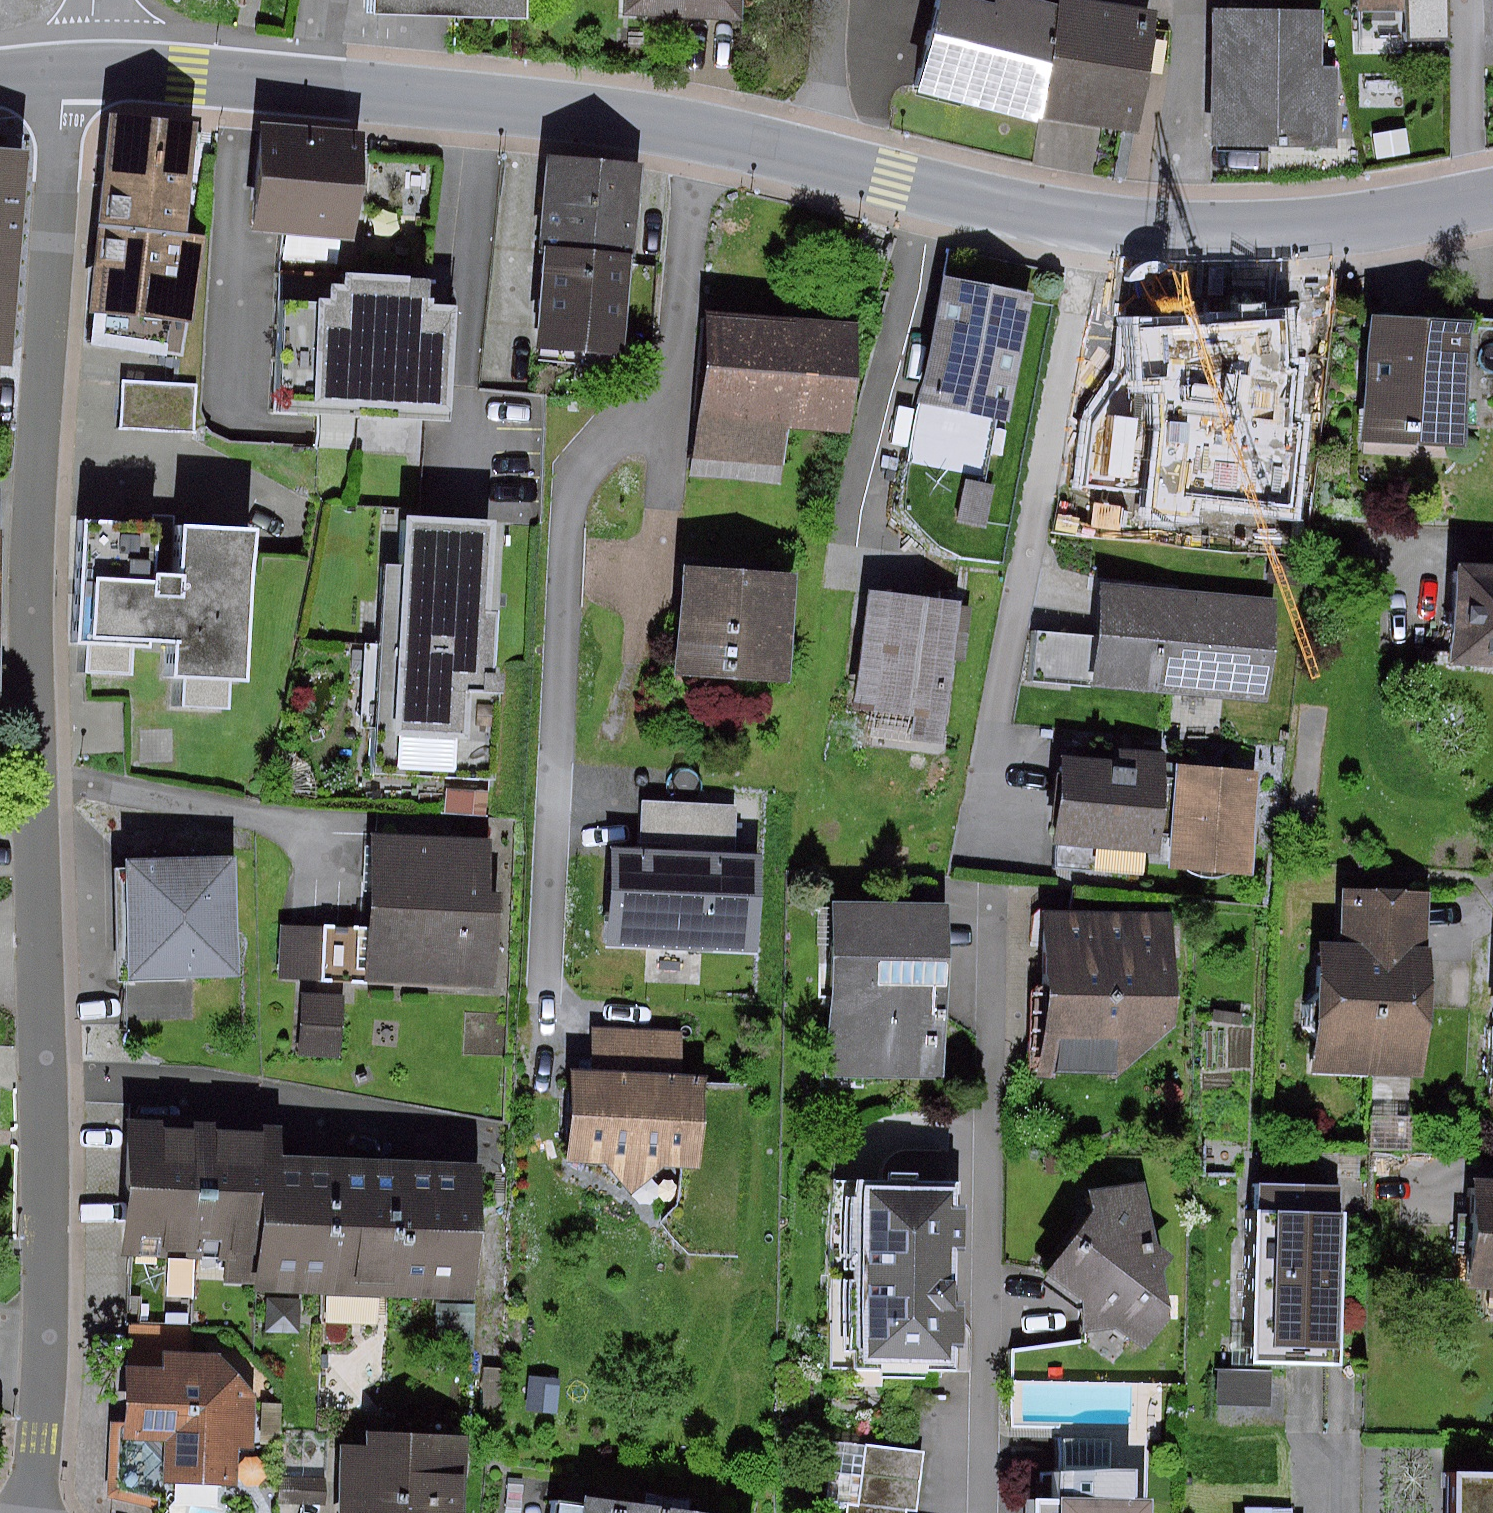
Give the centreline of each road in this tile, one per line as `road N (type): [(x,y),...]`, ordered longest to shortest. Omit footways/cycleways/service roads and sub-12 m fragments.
road 1 (residential): [(77,68),(63,109),(35,498),(41,1512)]
road 2 (residential): [(77,68),(502,105),(708,134),(1111,225),(1341,225),(1492,197)]

